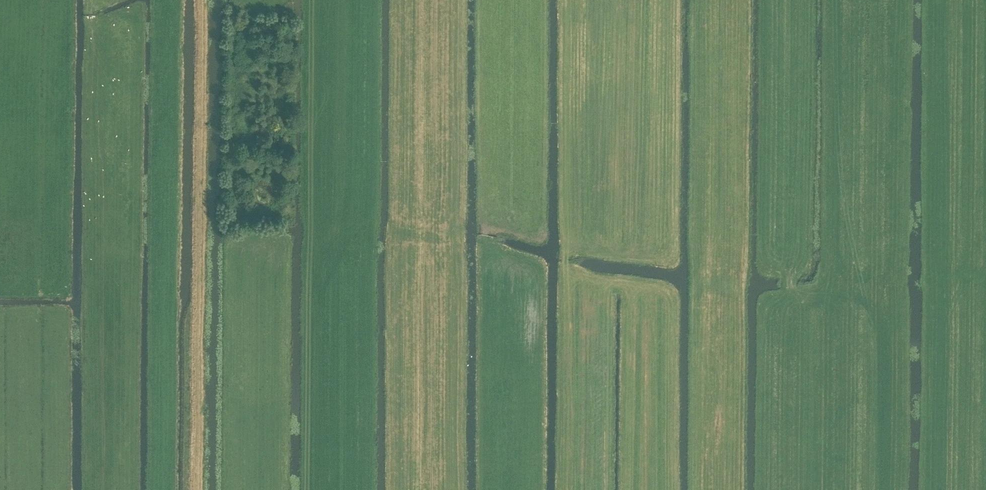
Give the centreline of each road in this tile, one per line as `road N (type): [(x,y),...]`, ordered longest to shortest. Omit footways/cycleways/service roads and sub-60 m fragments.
road 1 (track): [(314,0),(310,489)]

